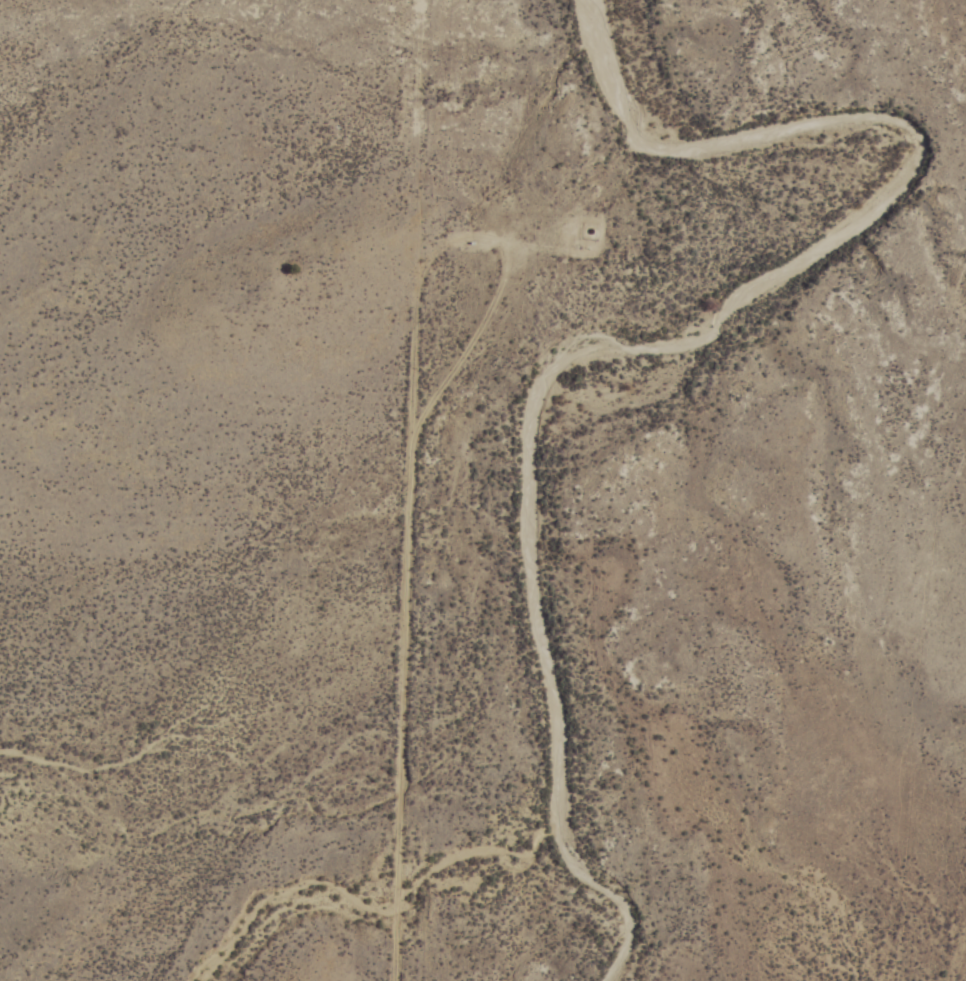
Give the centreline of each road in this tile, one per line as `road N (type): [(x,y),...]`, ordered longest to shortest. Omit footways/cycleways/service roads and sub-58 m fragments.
road 1 (residential): [(377,980),(406,0)]

